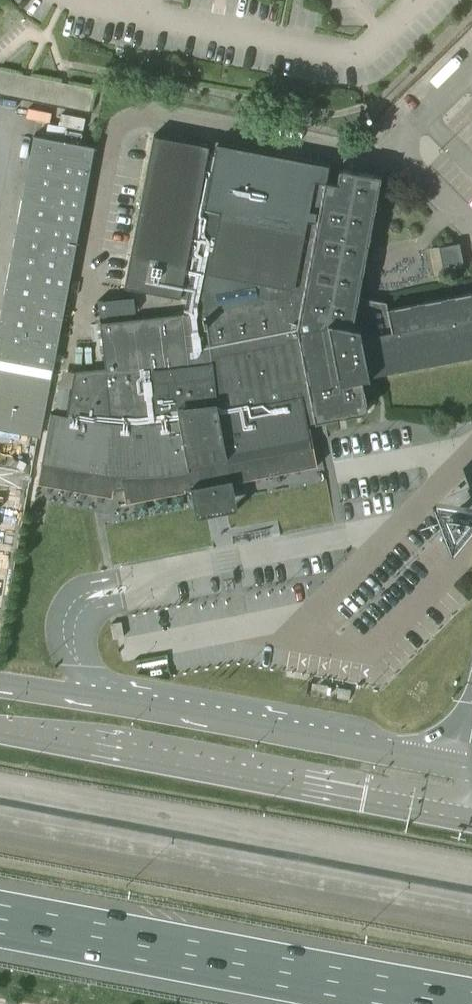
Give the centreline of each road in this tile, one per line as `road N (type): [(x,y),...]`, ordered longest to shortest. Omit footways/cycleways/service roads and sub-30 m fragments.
road 1 (motorway): [(471,903),(0,816)]
road 2 (secondary): [(0,737),(470,819)]
road 3 (secondary): [(465,769),(0,683)]
road 4 (motorway): [(0,918),(464,1003)]

